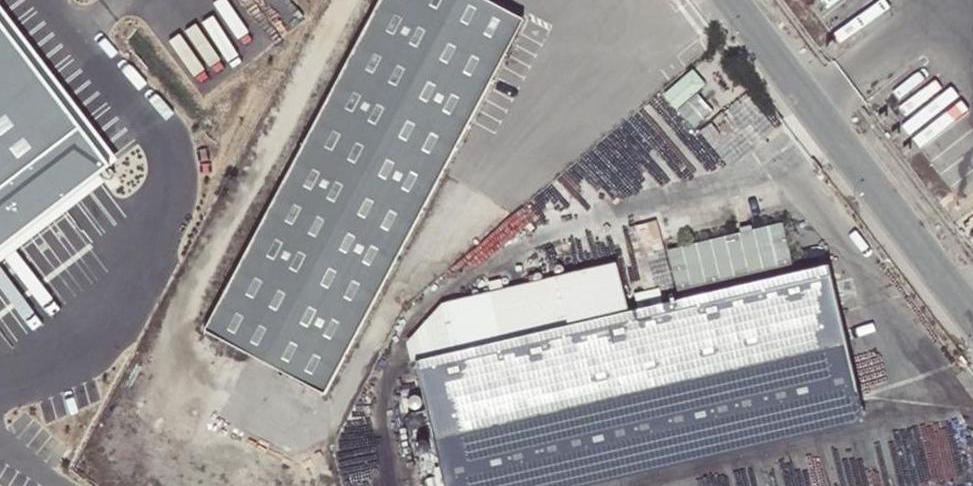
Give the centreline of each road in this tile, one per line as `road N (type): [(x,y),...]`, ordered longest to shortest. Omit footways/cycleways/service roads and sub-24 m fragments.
road 1 (unclassified): [(731,0),(972,320)]

